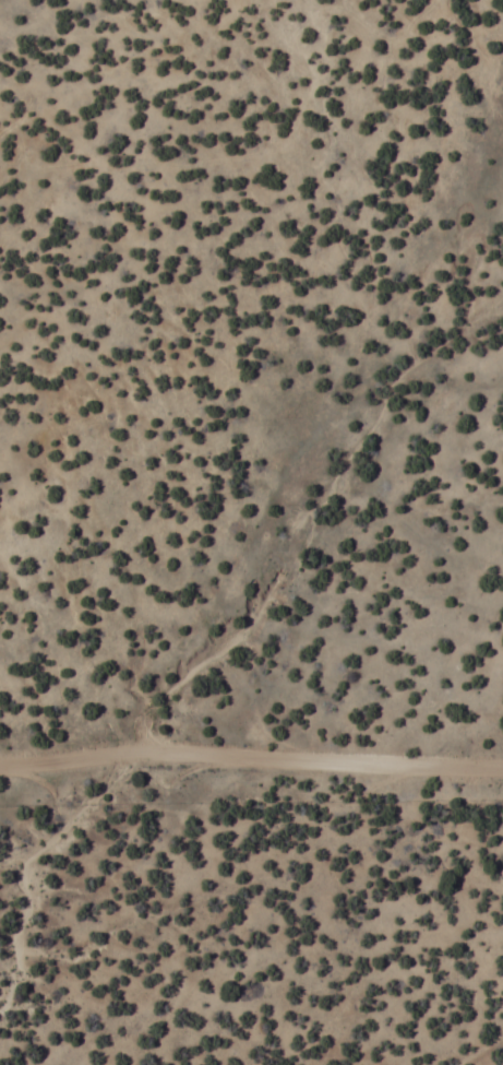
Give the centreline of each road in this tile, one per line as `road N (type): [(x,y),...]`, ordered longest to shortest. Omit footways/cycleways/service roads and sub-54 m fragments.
road 1 (tertiary): [(502,768),(146,756),(0,766)]

